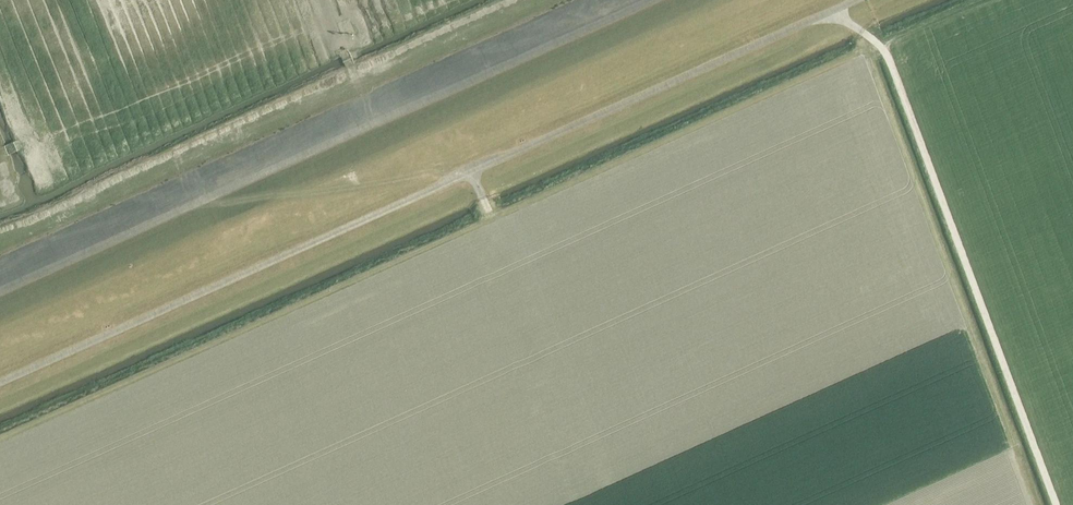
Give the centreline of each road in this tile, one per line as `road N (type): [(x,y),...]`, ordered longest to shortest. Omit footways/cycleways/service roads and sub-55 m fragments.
road 1 (track): [(0,290),(649,0)]
road 2 (track): [(1056,504),(888,56),(829,12)]
road 3 (track): [(602,504),(473,172)]

